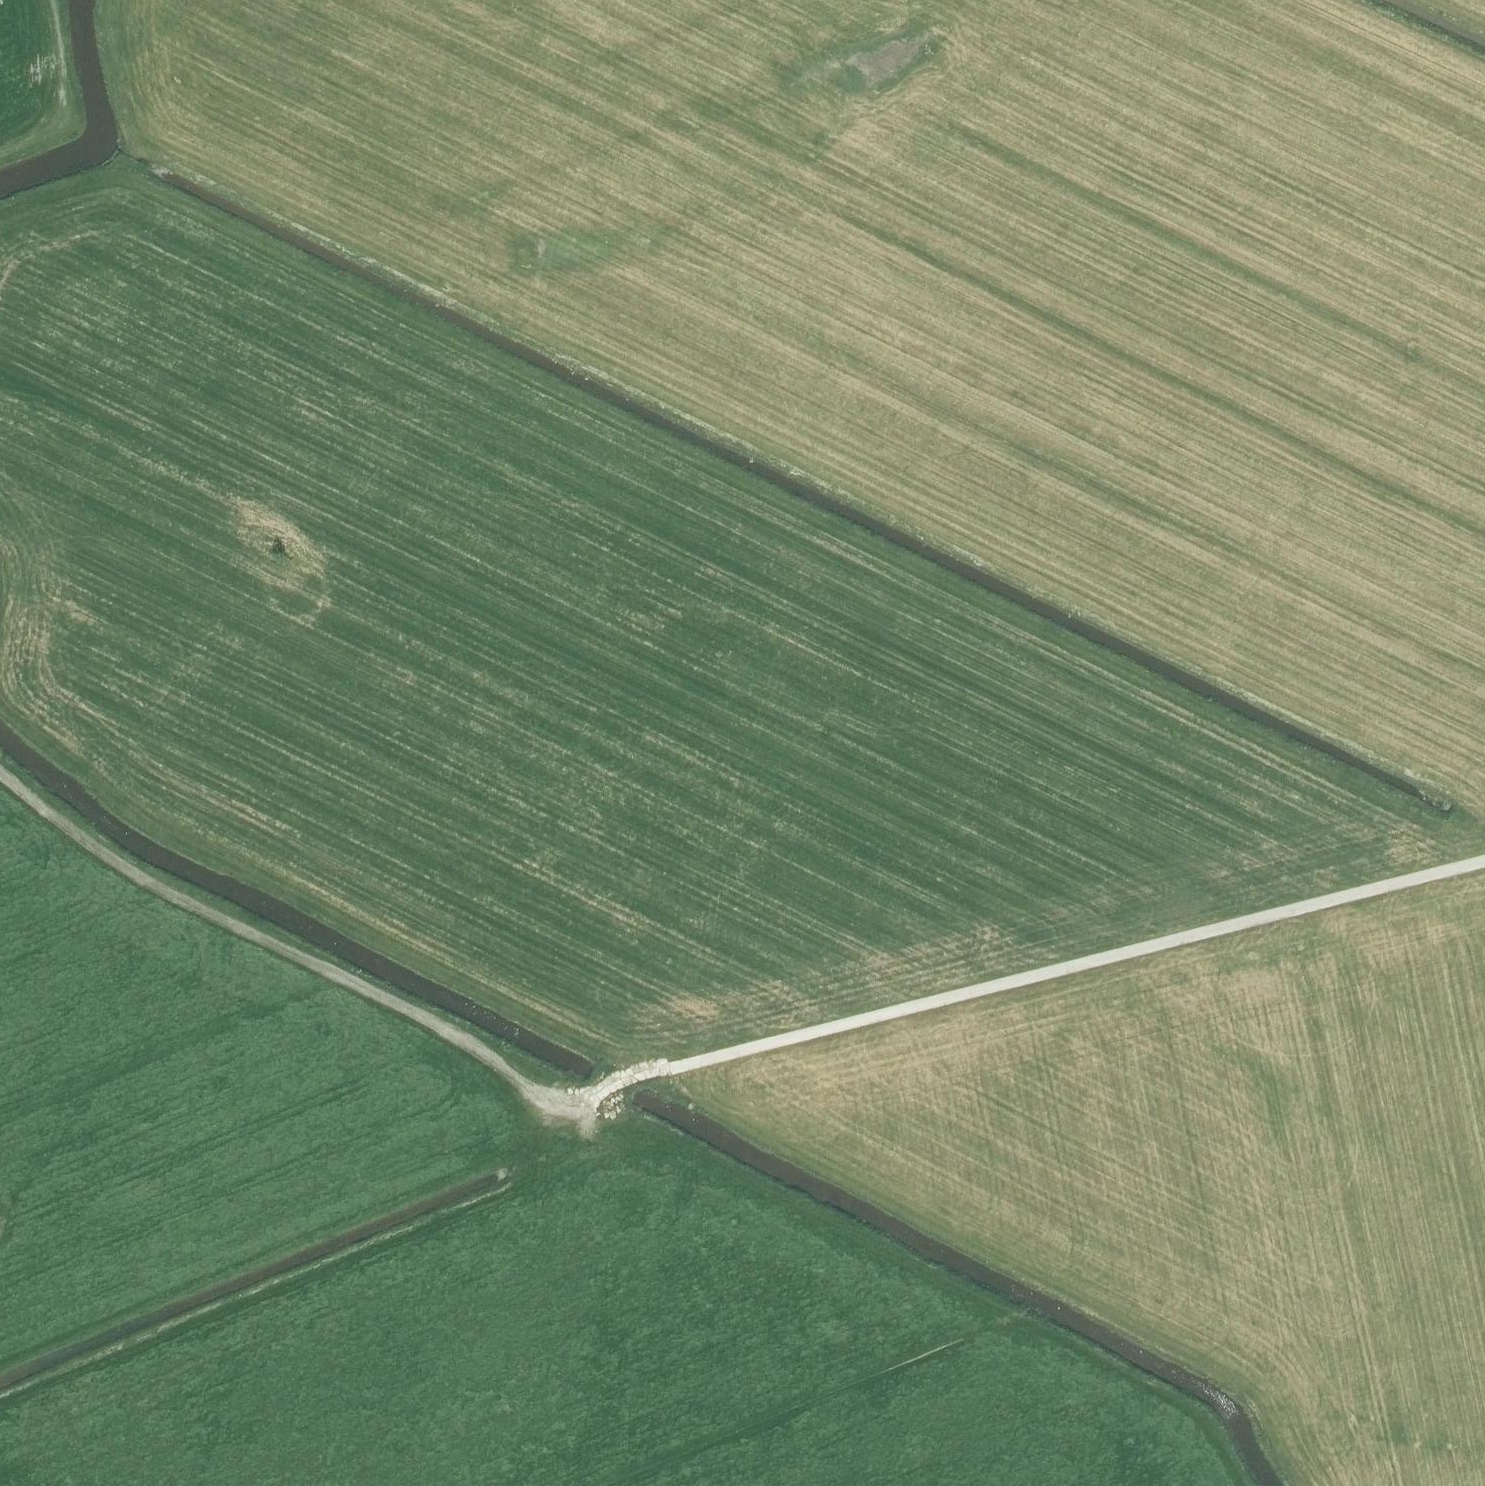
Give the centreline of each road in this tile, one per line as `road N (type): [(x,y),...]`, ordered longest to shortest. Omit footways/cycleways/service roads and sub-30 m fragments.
road 1 (track): [(1484,862),(642,1073),(587,1098),(547,1101),(96,866),(0,794)]

